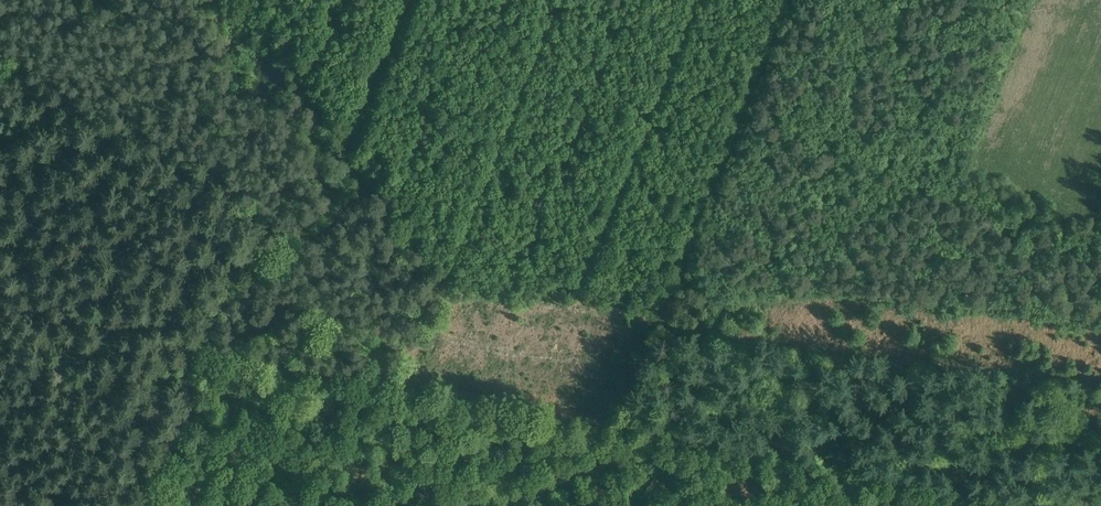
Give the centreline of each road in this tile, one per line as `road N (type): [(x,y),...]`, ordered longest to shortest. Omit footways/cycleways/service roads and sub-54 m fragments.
road 1 (track): [(0,75),(198,169),(246,208),(383,380),(994,505)]
road 2 (track): [(579,505),(784,0)]
road 3 (track): [(126,505),(190,345),(383,380)]
road 4 (track): [(190,345),(246,208)]
road 5 (track): [(364,505),(383,459),(383,380)]

